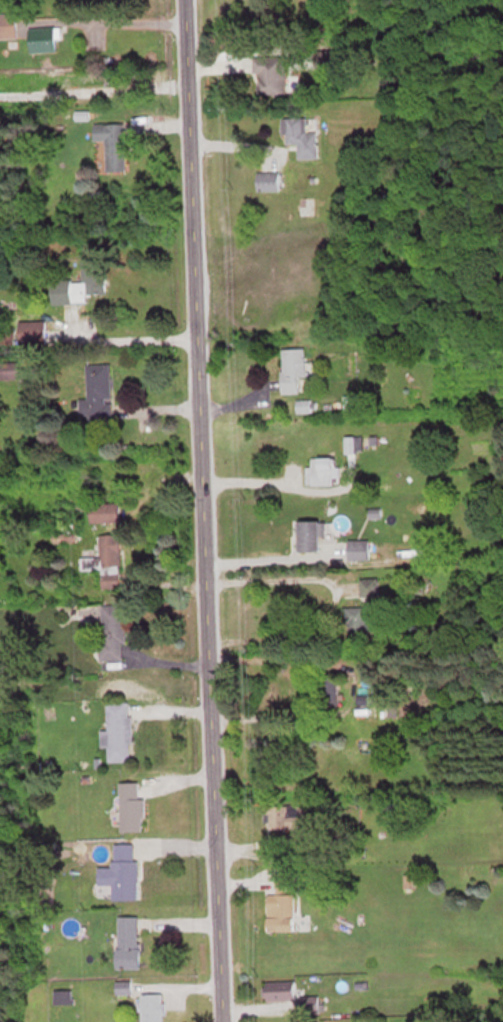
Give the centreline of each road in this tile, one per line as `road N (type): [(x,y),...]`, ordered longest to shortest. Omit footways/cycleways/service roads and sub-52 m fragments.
road 1 (tertiary): [(216,1021),(183,0)]

